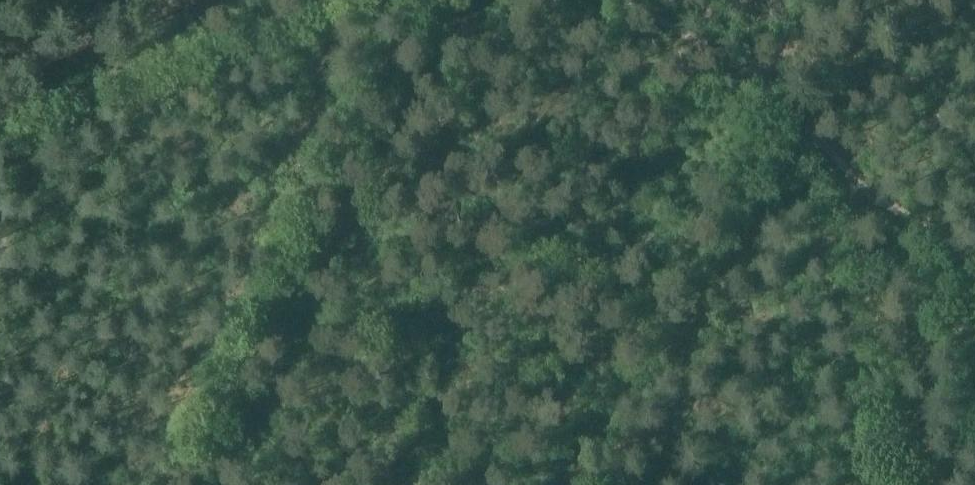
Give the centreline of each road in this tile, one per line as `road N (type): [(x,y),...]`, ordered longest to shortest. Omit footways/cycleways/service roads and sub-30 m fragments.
road 1 (track): [(425,0),(344,128),(241,359),(156,484)]
road 2 (track): [(332,0),(0,126)]
road 3 (track): [(908,484),(831,158)]
road 4 (track): [(831,158),(827,141),(763,70),(627,0)]
road 5 (track): [(974,256),(831,158)]

